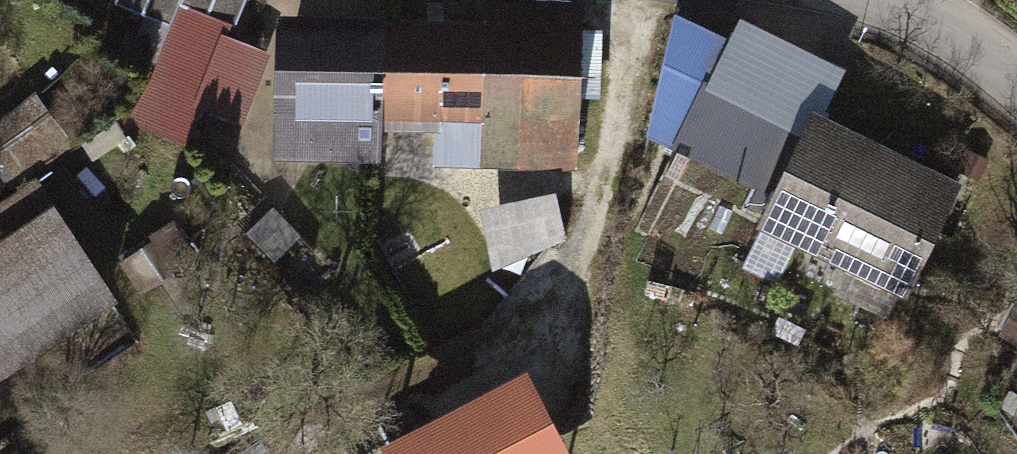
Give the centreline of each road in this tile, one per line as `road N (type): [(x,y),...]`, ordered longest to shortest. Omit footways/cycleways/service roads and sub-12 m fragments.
road 1 (residential): [(848,0),(1016,85)]

